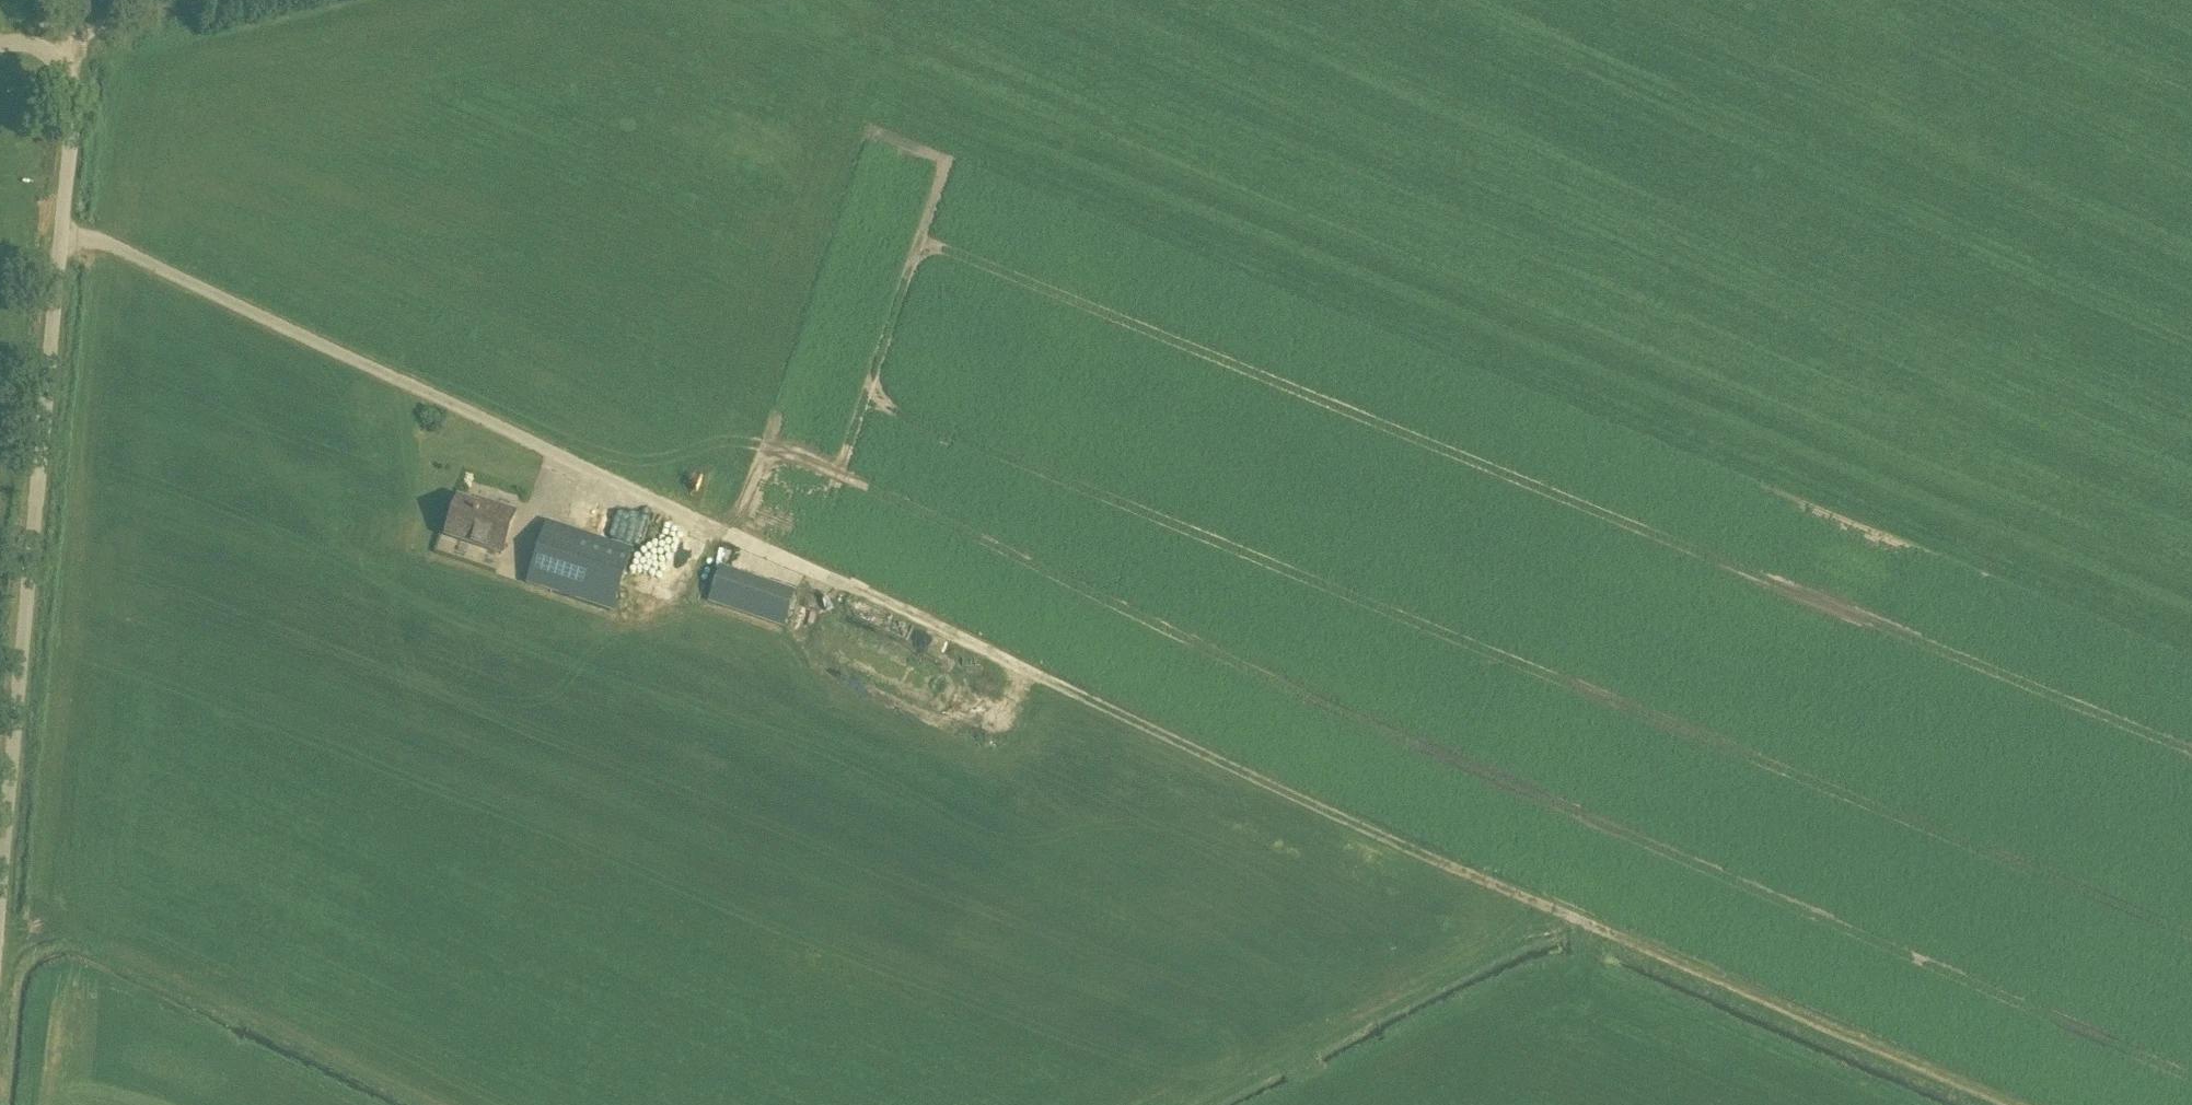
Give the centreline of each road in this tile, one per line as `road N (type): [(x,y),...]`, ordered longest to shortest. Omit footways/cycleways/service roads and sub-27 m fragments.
road 1 (unclassified): [(0,862),(75,95),(54,59)]

